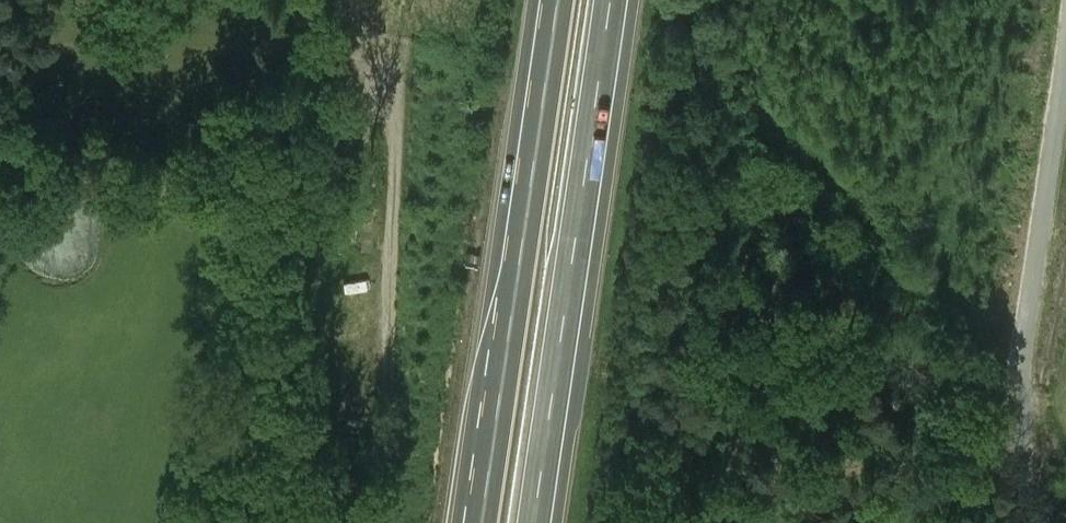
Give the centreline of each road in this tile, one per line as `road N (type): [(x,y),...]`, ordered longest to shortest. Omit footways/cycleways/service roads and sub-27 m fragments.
road 1 (motorway): [(531,522),(612,0)]
road 2 (motorway): [(565,0),(486,522)]
road 3 (unclassified): [(1065,58),(1025,363),(1029,471),(1047,522)]

